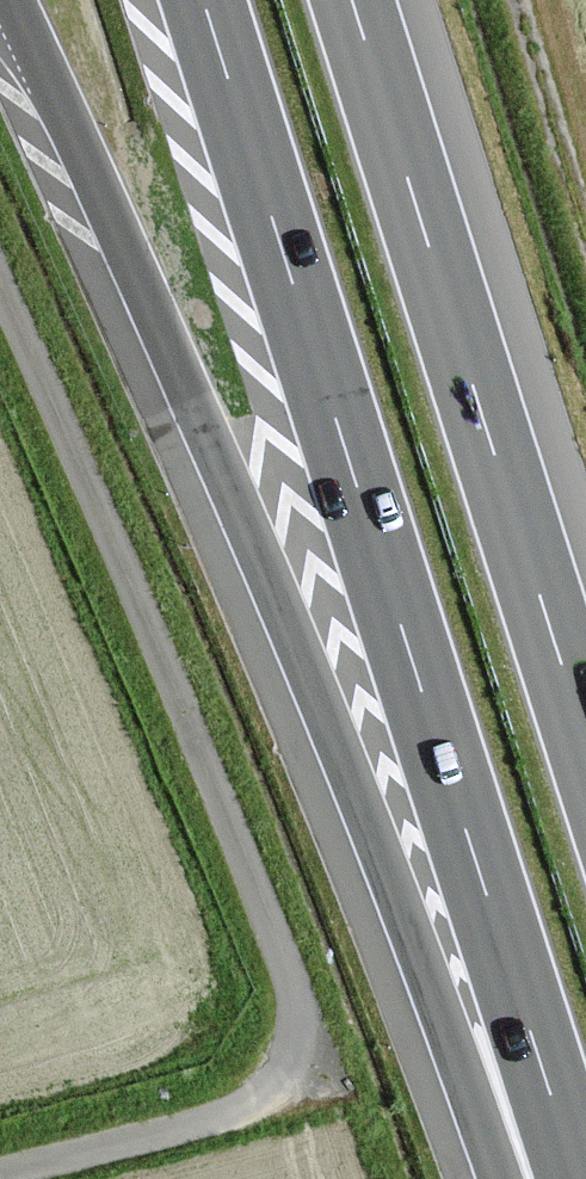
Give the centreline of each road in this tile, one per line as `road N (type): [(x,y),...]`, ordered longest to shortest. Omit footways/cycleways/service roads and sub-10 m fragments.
road 1 (motorway): [(12,0),(553,1178)]
road 2 (motorway): [(206,0),(578,1178)]
road 3 (motorway): [(585,734),(353,0)]
road 4 (track): [(518,0),(585,222)]

